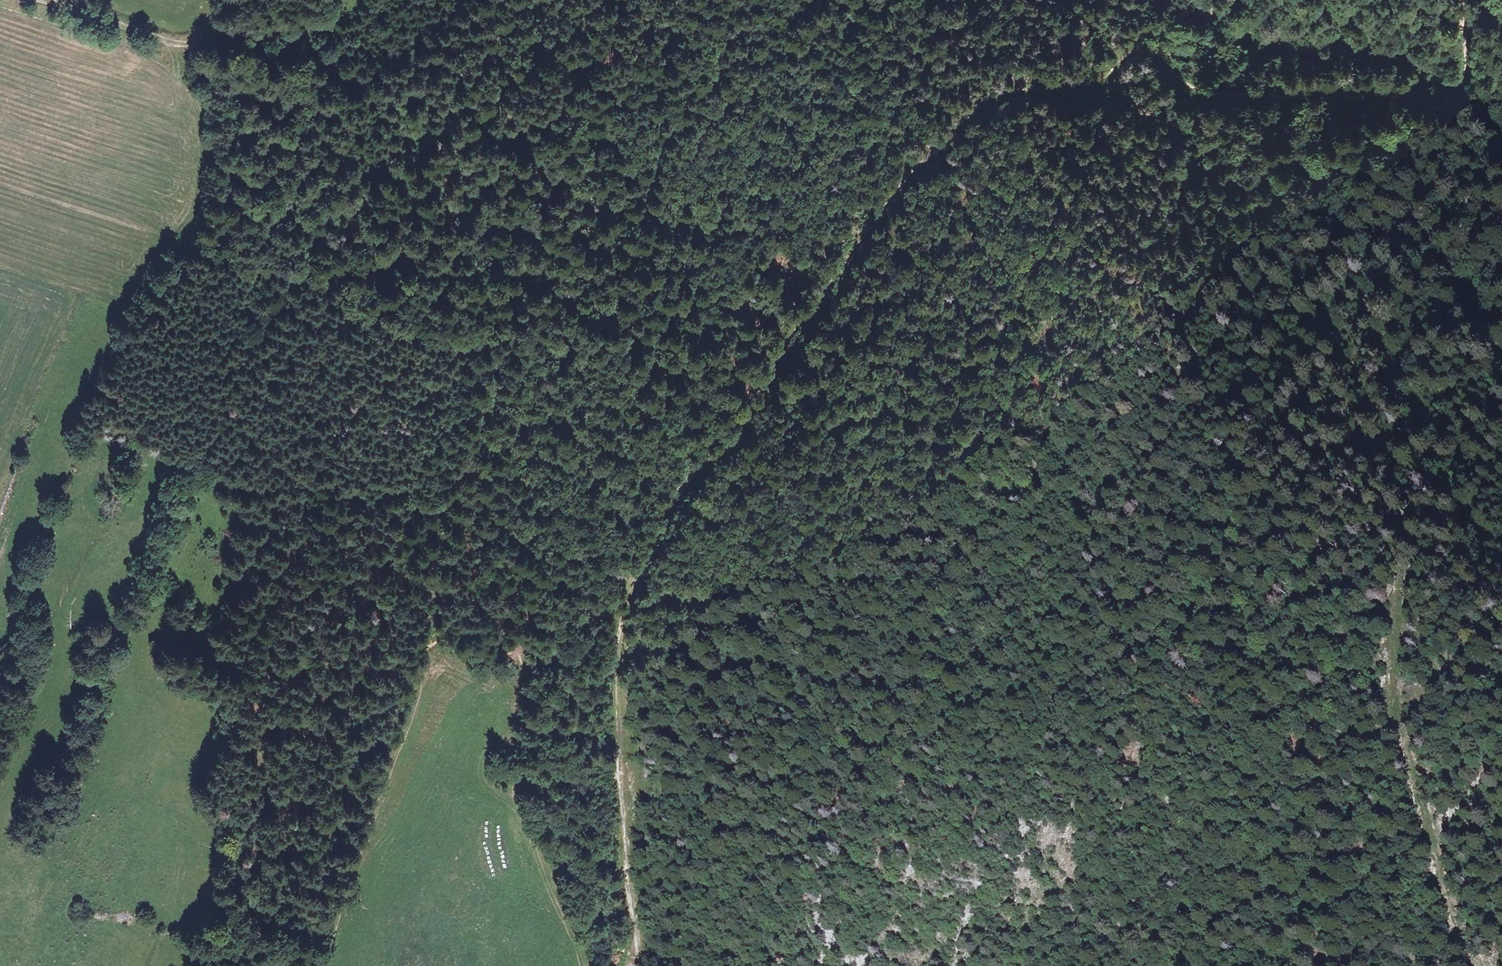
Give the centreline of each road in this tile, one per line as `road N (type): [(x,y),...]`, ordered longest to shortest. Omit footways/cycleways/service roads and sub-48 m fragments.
road 1 (track): [(1407,573),(1405,698),(1423,826),(1488,965)]
road 2 (track): [(663,525),(629,611),(613,755)]
road 3 (track): [(613,755),(631,963)]

